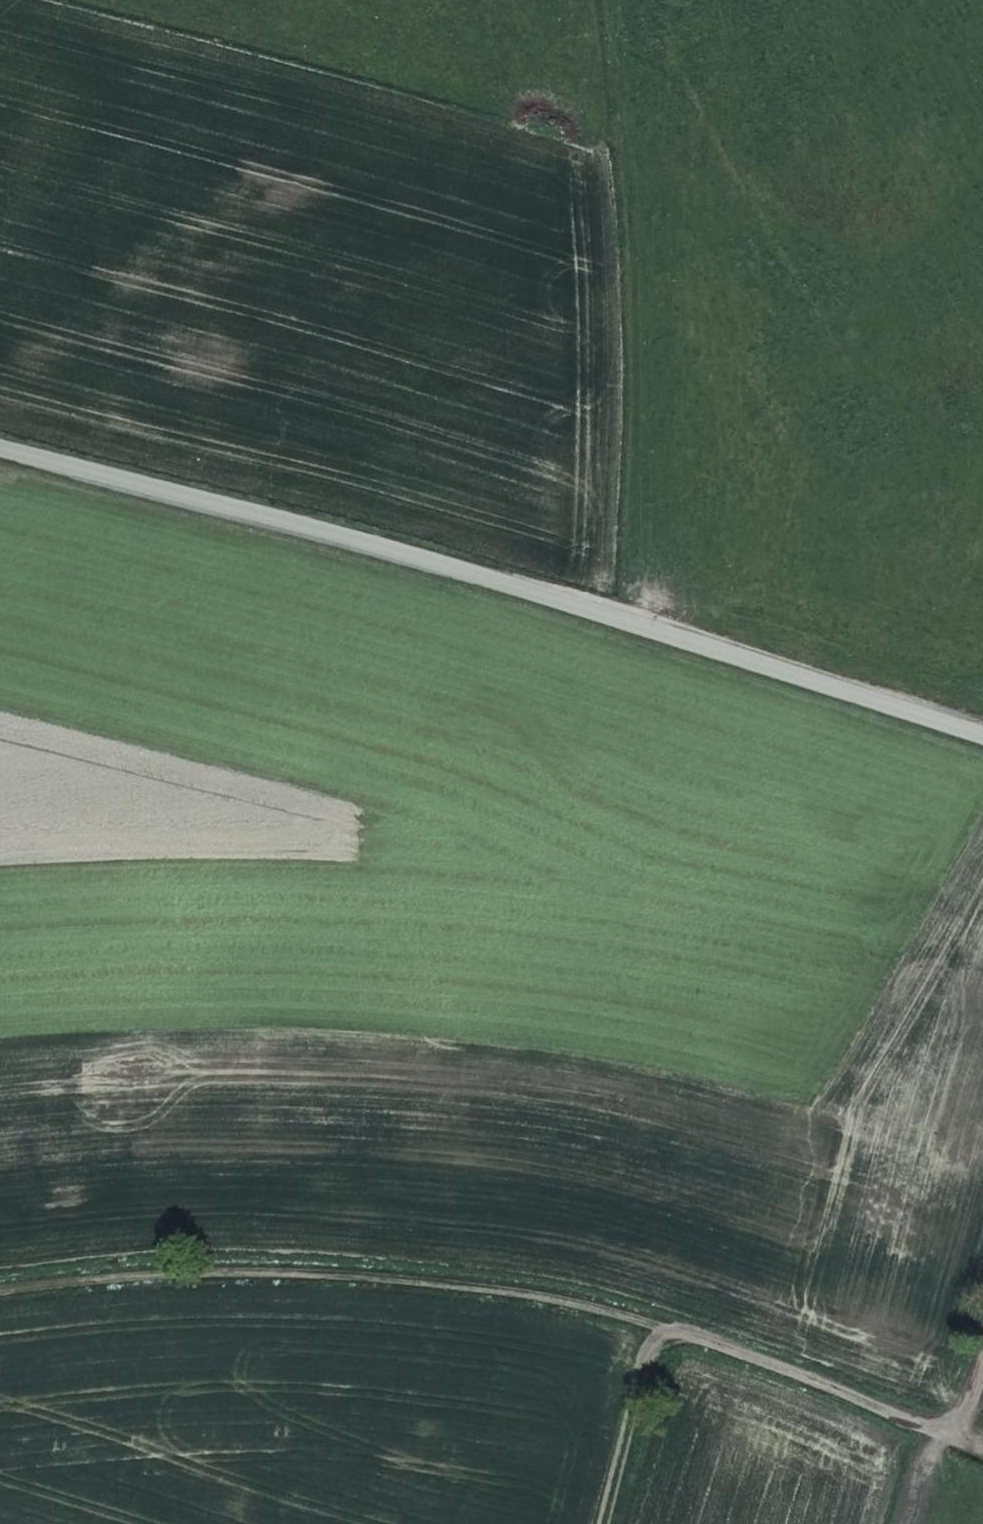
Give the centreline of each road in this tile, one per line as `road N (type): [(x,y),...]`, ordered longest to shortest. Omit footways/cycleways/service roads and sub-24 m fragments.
road 1 (track): [(982,1369),(969,1429),(640,1309),(457,1271),(257,1255),(0,1279)]
road 2 (unclassified): [(982,735),(0,436)]

